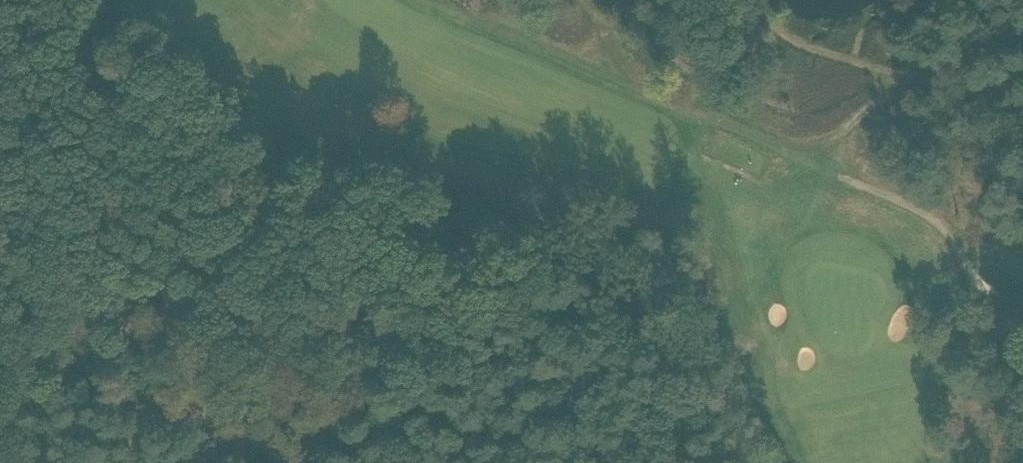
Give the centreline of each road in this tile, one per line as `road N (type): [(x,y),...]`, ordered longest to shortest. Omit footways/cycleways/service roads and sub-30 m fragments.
road 1 (track): [(1022,304),(991,299),(957,238),(814,153),(537,18),(523,0)]
road 2 (track): [(1022,134),(905,77),(779,32),(764,0)]

